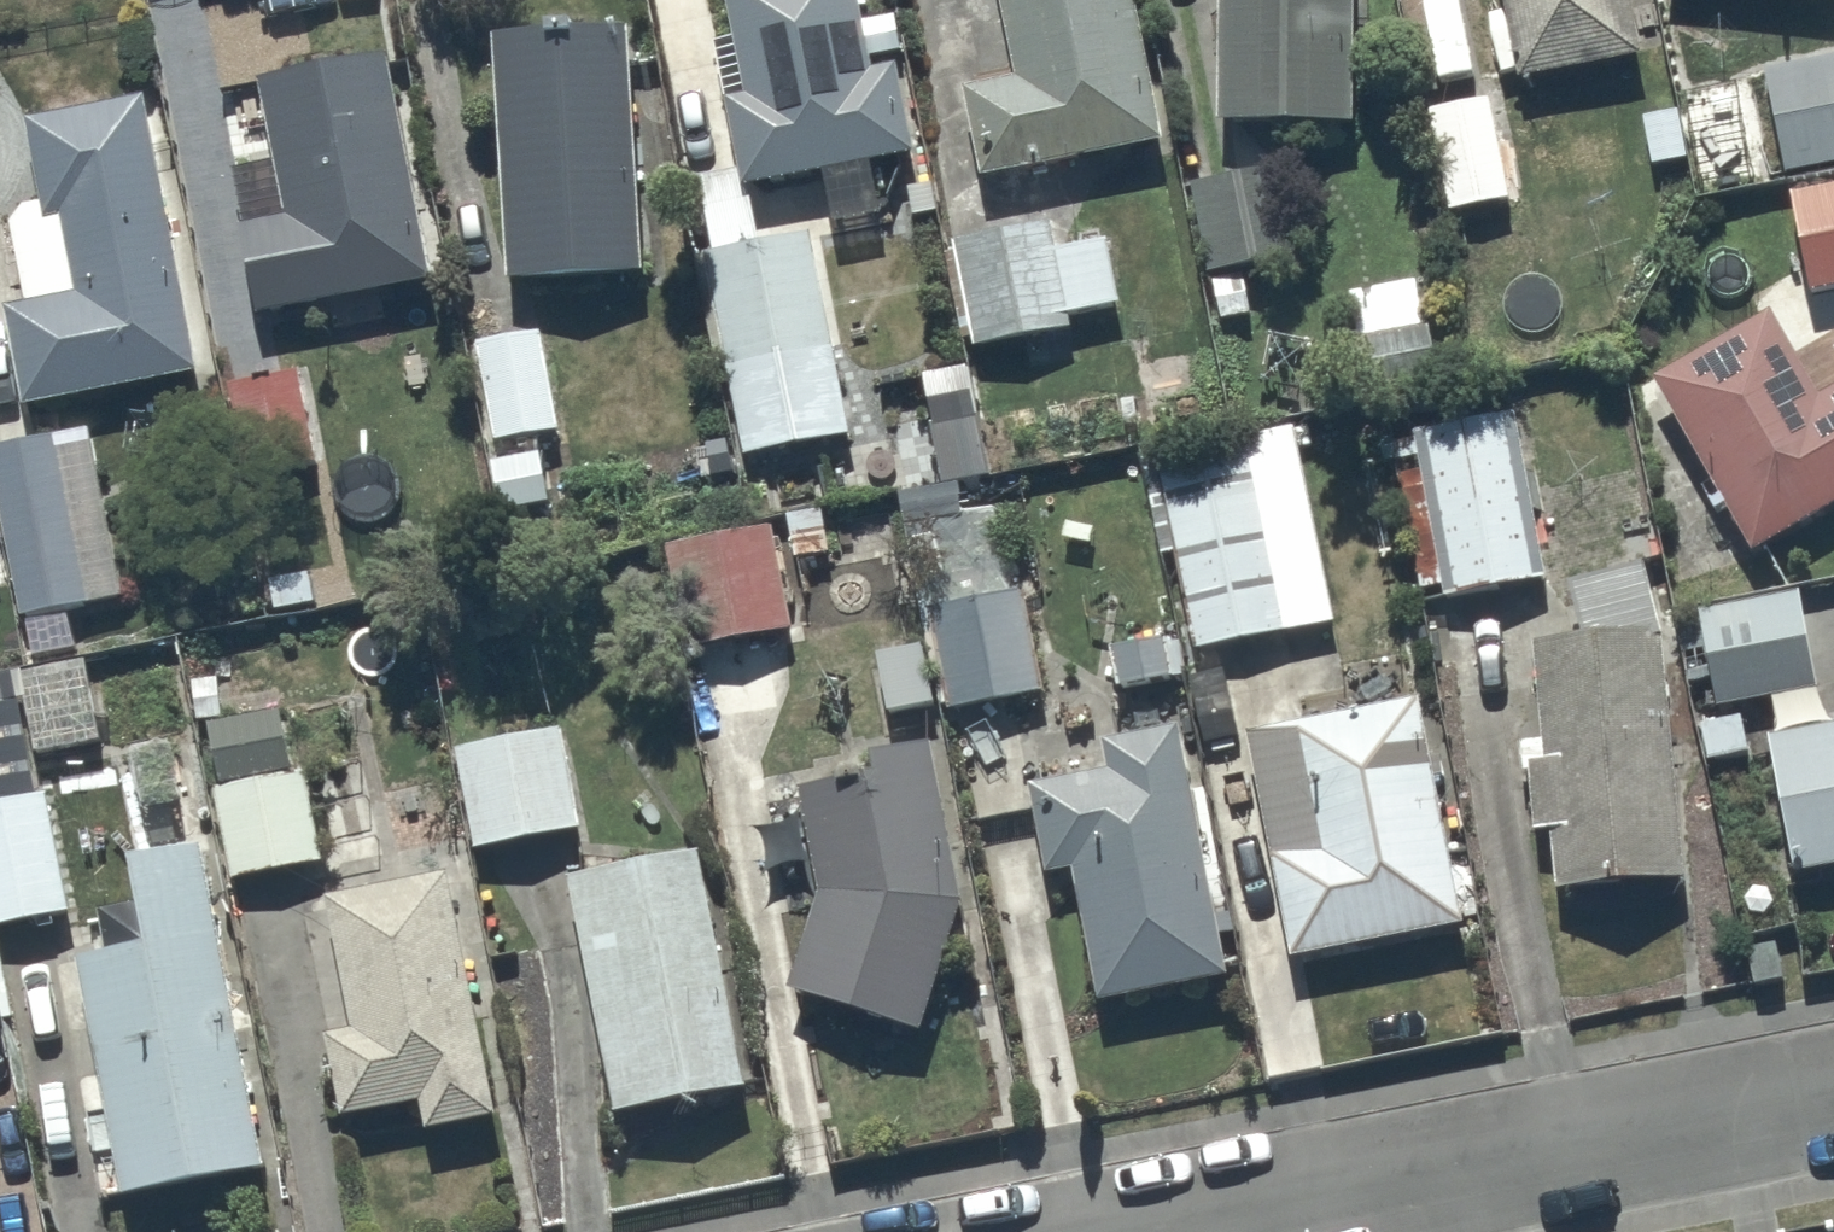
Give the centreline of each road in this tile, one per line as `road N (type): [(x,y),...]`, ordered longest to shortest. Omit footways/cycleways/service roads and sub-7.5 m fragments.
road 1 (residential): [(1833,1095),(1143,1231)]

